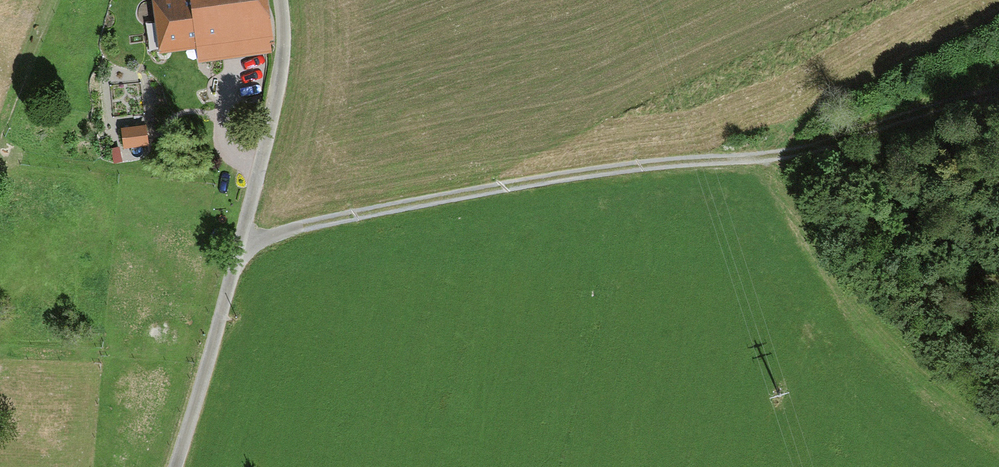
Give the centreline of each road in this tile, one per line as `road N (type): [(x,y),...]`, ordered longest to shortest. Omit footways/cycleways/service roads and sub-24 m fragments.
road 1 (track): [(233,254),(303,228),(650,167),(773,162),(998,95)]
road 2 (residential): [(172,466),(281,59),(278,0)]
road 3 (track): [(821,149),(998,285)]

